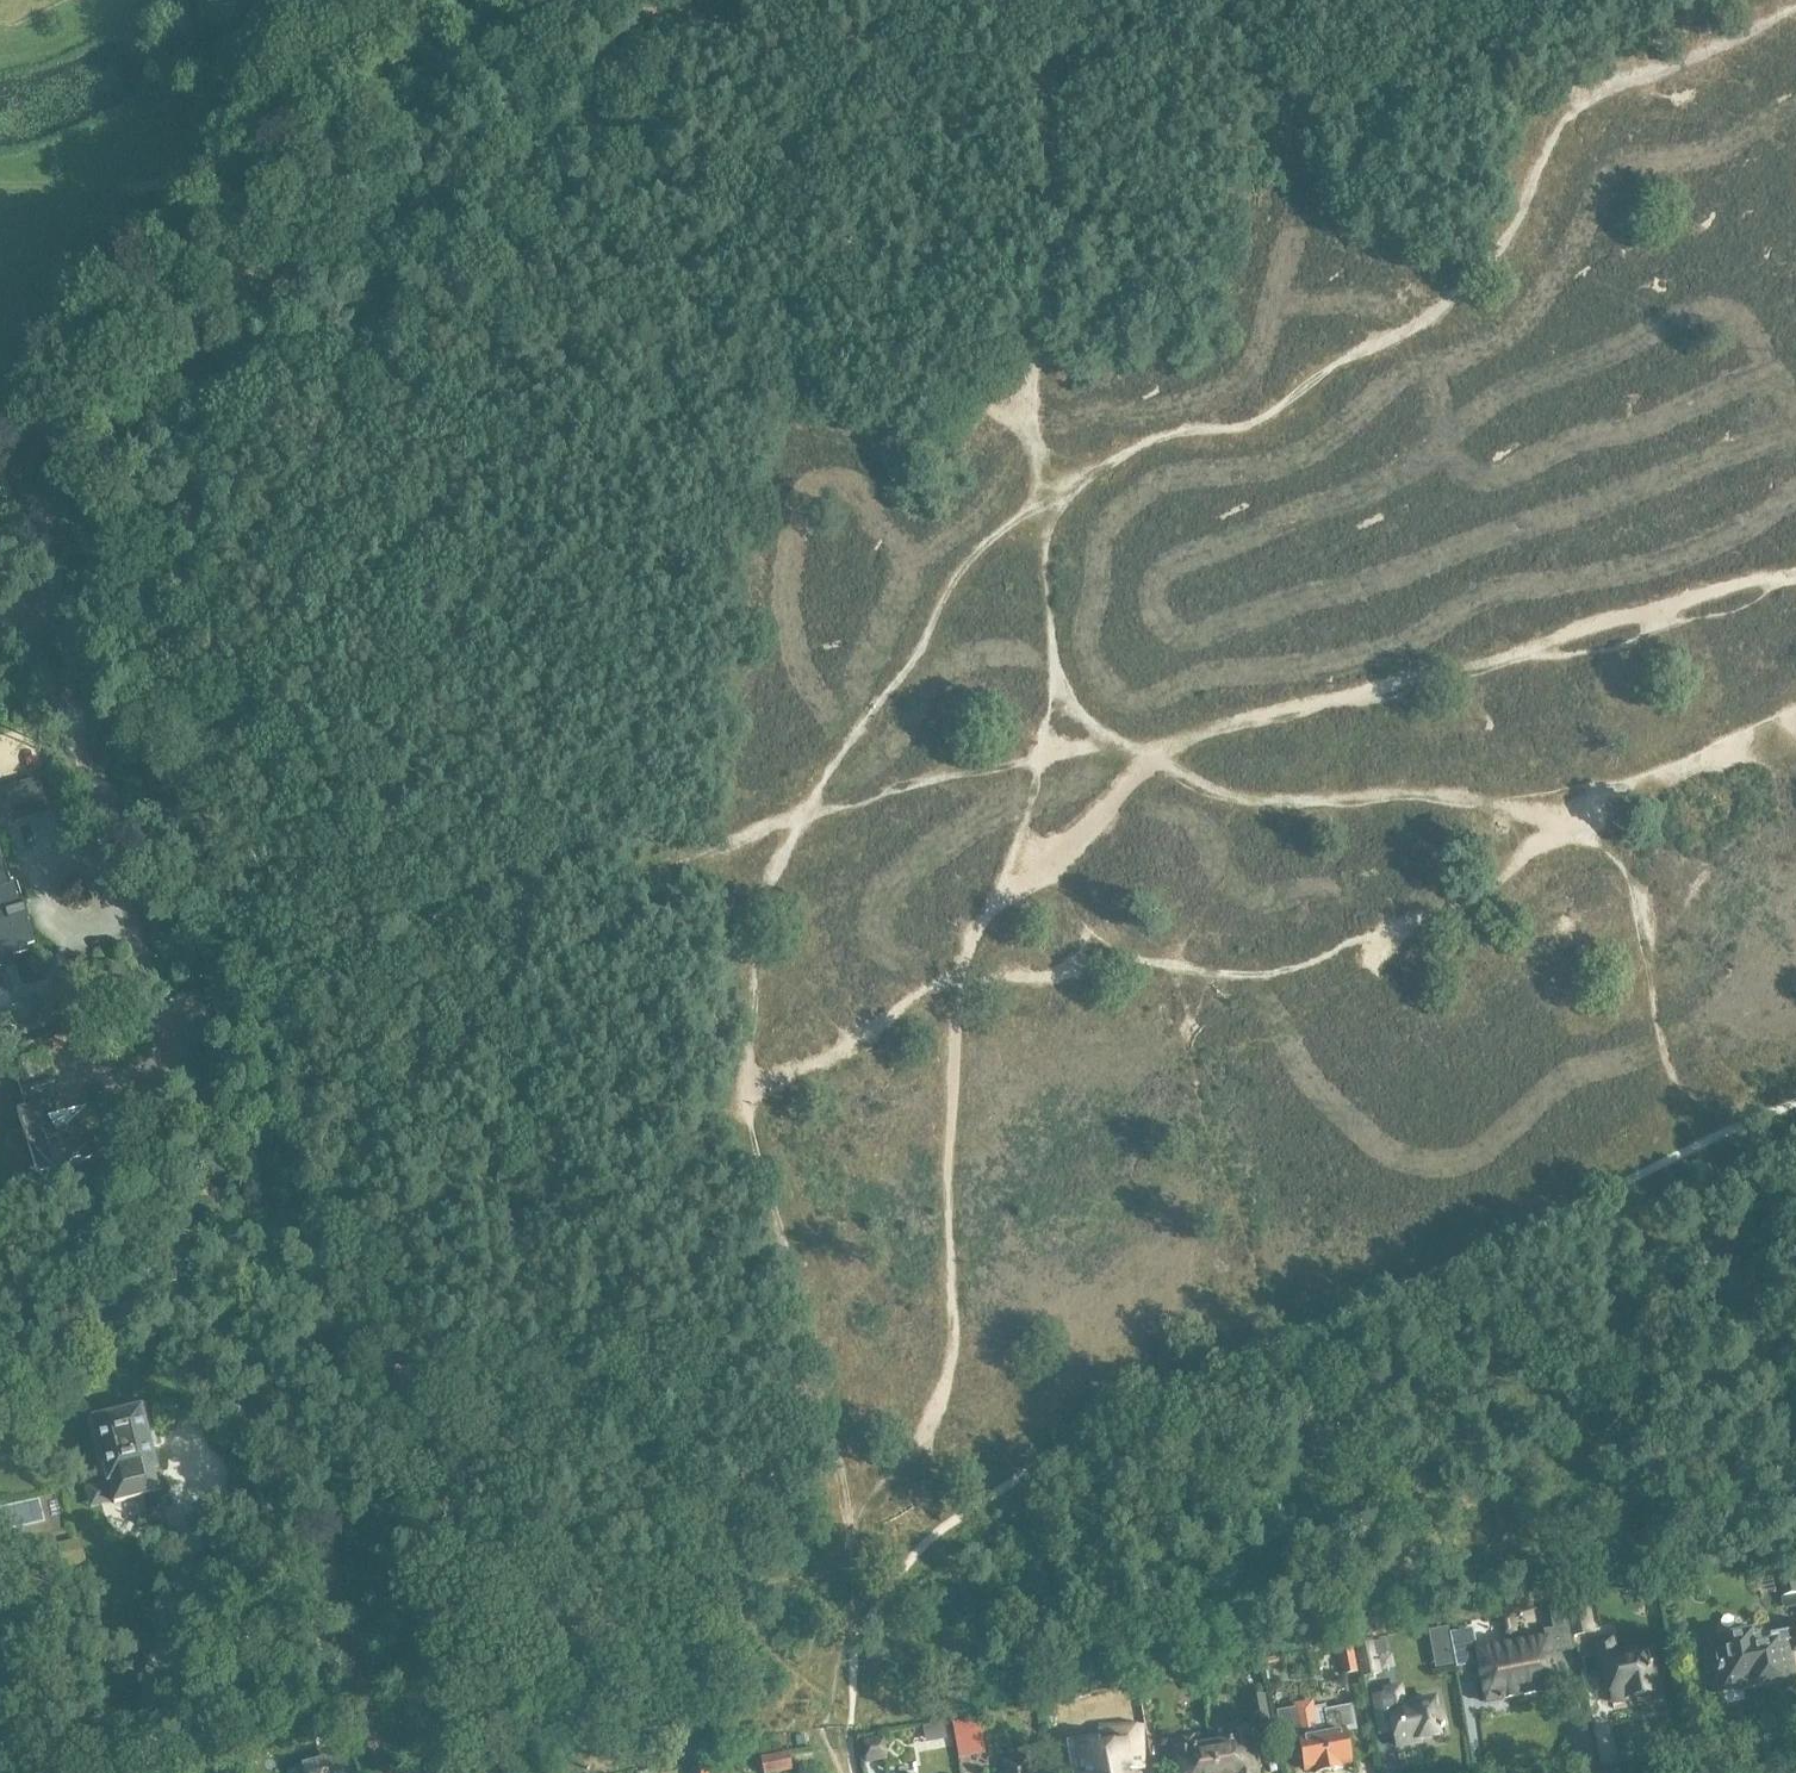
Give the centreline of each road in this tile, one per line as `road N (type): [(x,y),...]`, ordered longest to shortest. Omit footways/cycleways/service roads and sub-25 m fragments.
road 1 (track): [(0,203),(116,191),(225,159),(337,158)]
road 2 (track): [(0,65),(41,56),(115,18),(125,32)]

